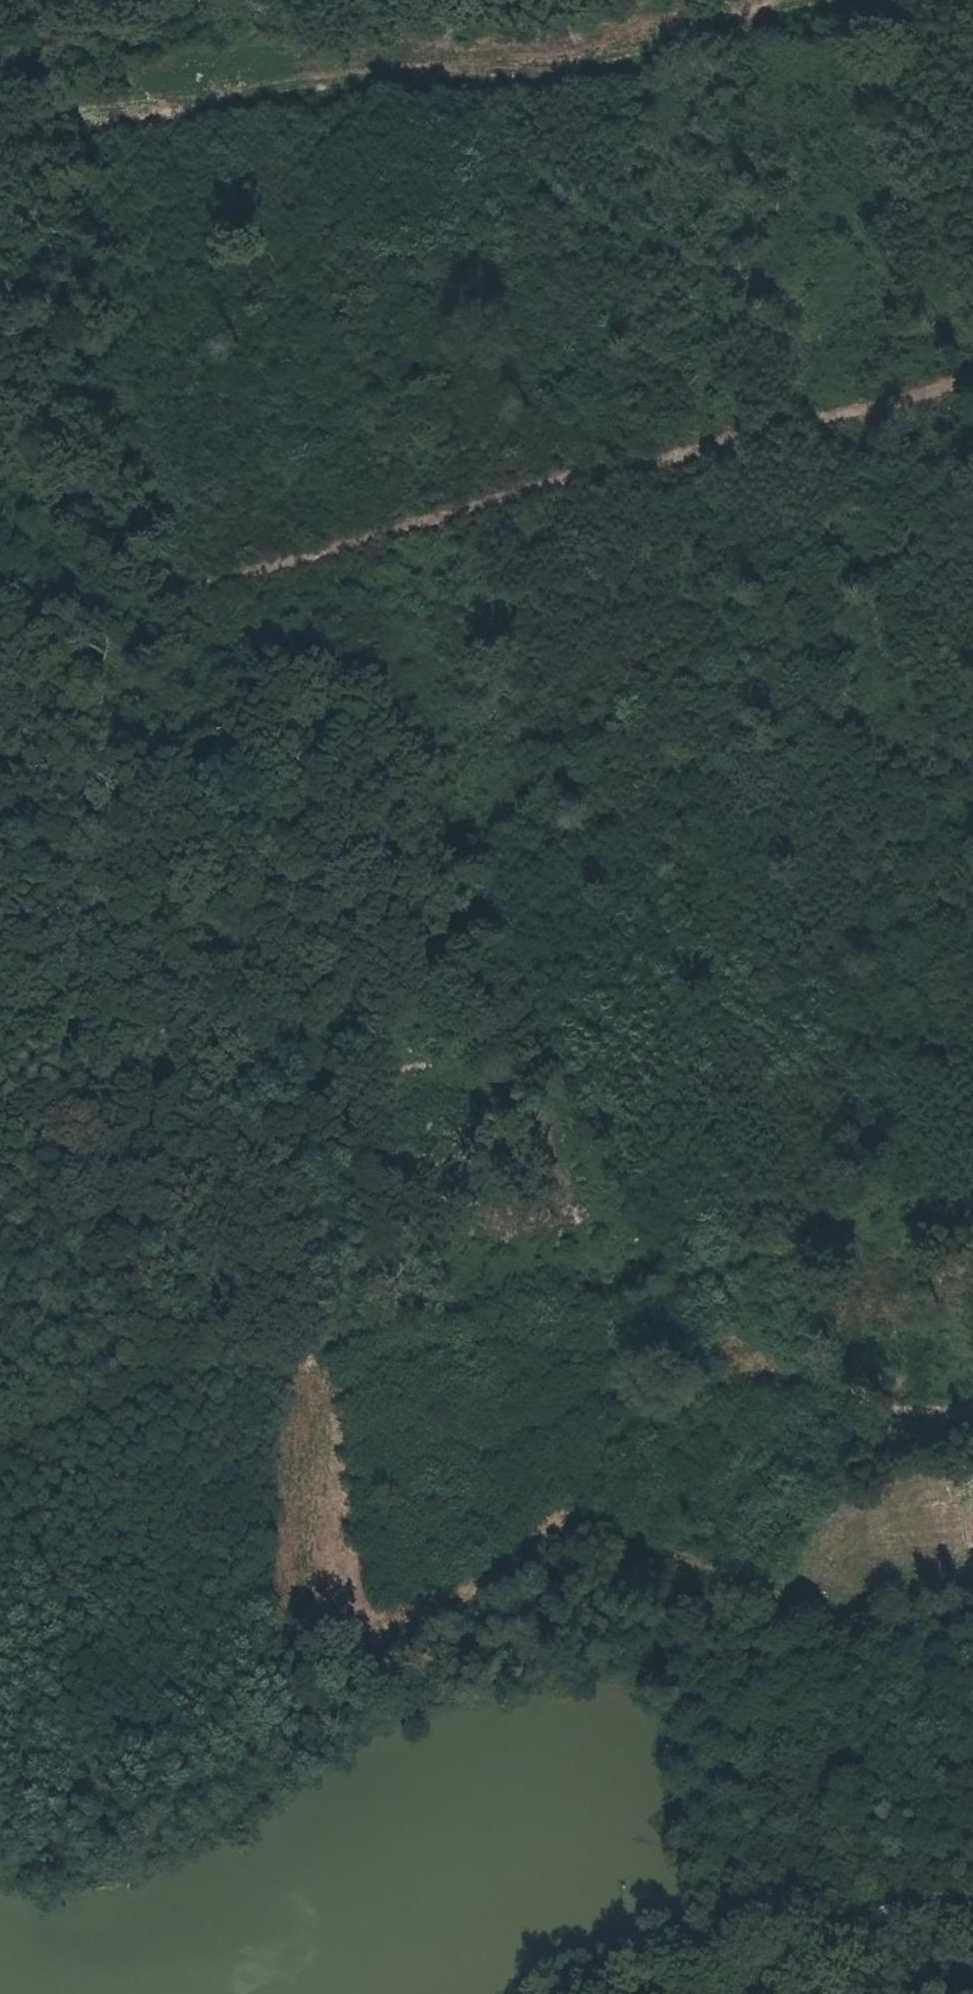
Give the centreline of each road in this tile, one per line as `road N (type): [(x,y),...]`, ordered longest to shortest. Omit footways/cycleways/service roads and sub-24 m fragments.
road 1 (track): [(972,1910),(924,1900),(884,1905),(651,1958),(578,1993)]

